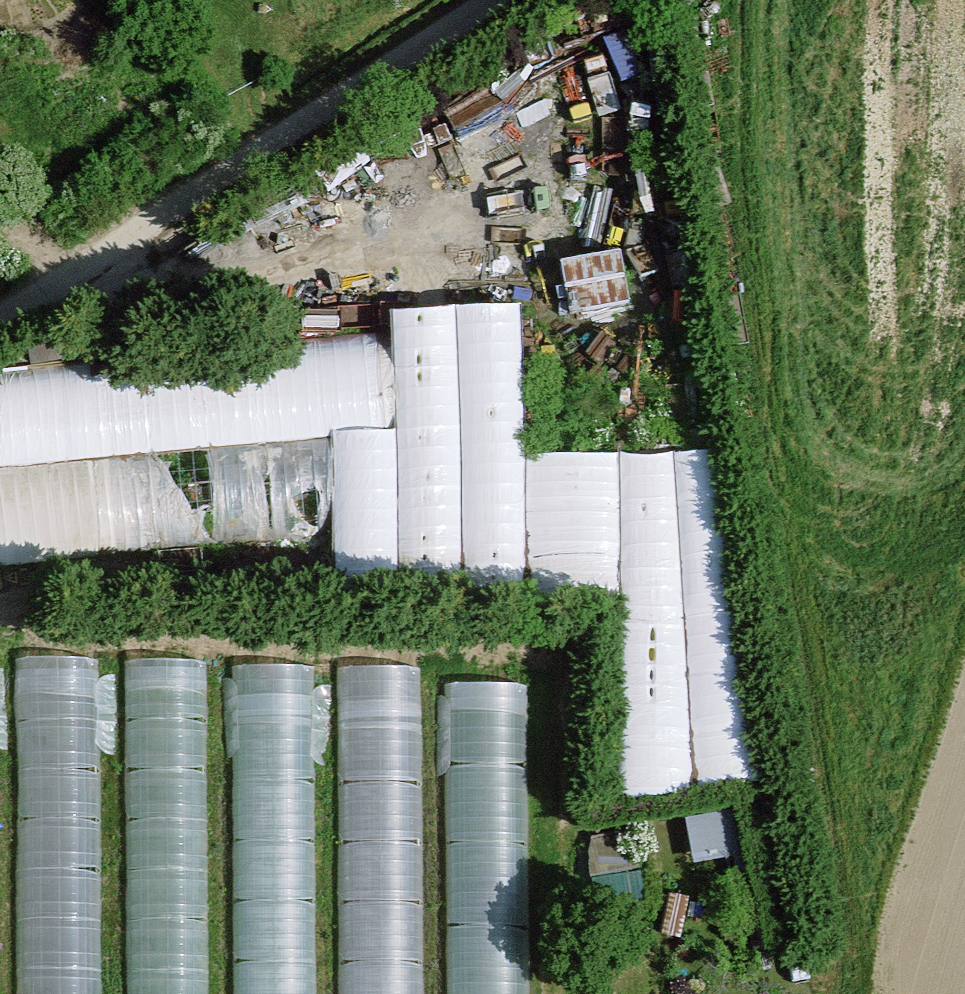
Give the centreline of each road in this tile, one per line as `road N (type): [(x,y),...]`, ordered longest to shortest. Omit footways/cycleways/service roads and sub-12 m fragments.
road 1 (track): [(0,324),(496,0)]

